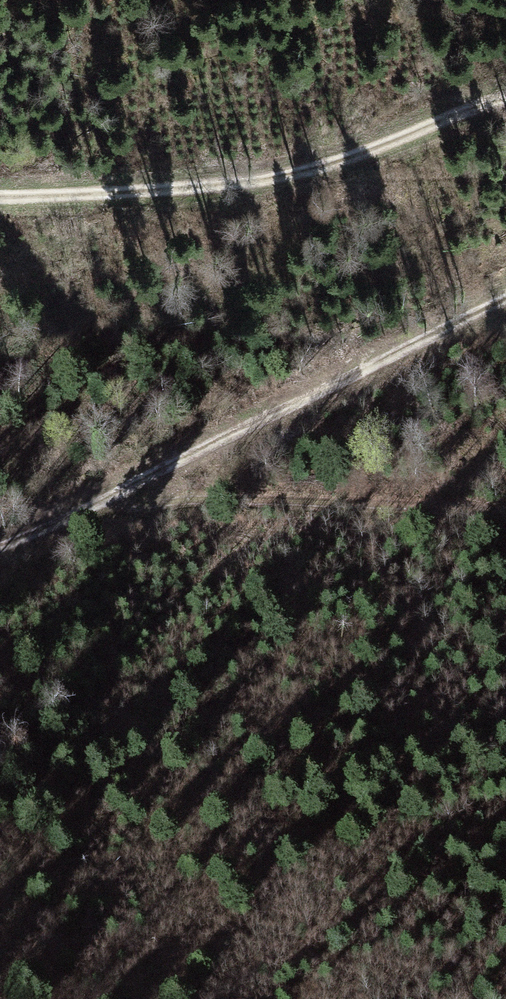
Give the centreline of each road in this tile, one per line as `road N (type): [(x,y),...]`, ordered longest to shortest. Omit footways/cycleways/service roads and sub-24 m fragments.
road 1 (track): [(0,549),(505,298)]
road 2 (track): [(0,193),(123,194),(290,175),(505,100)]
road 3 (track): [(505,502),(103,503)]

